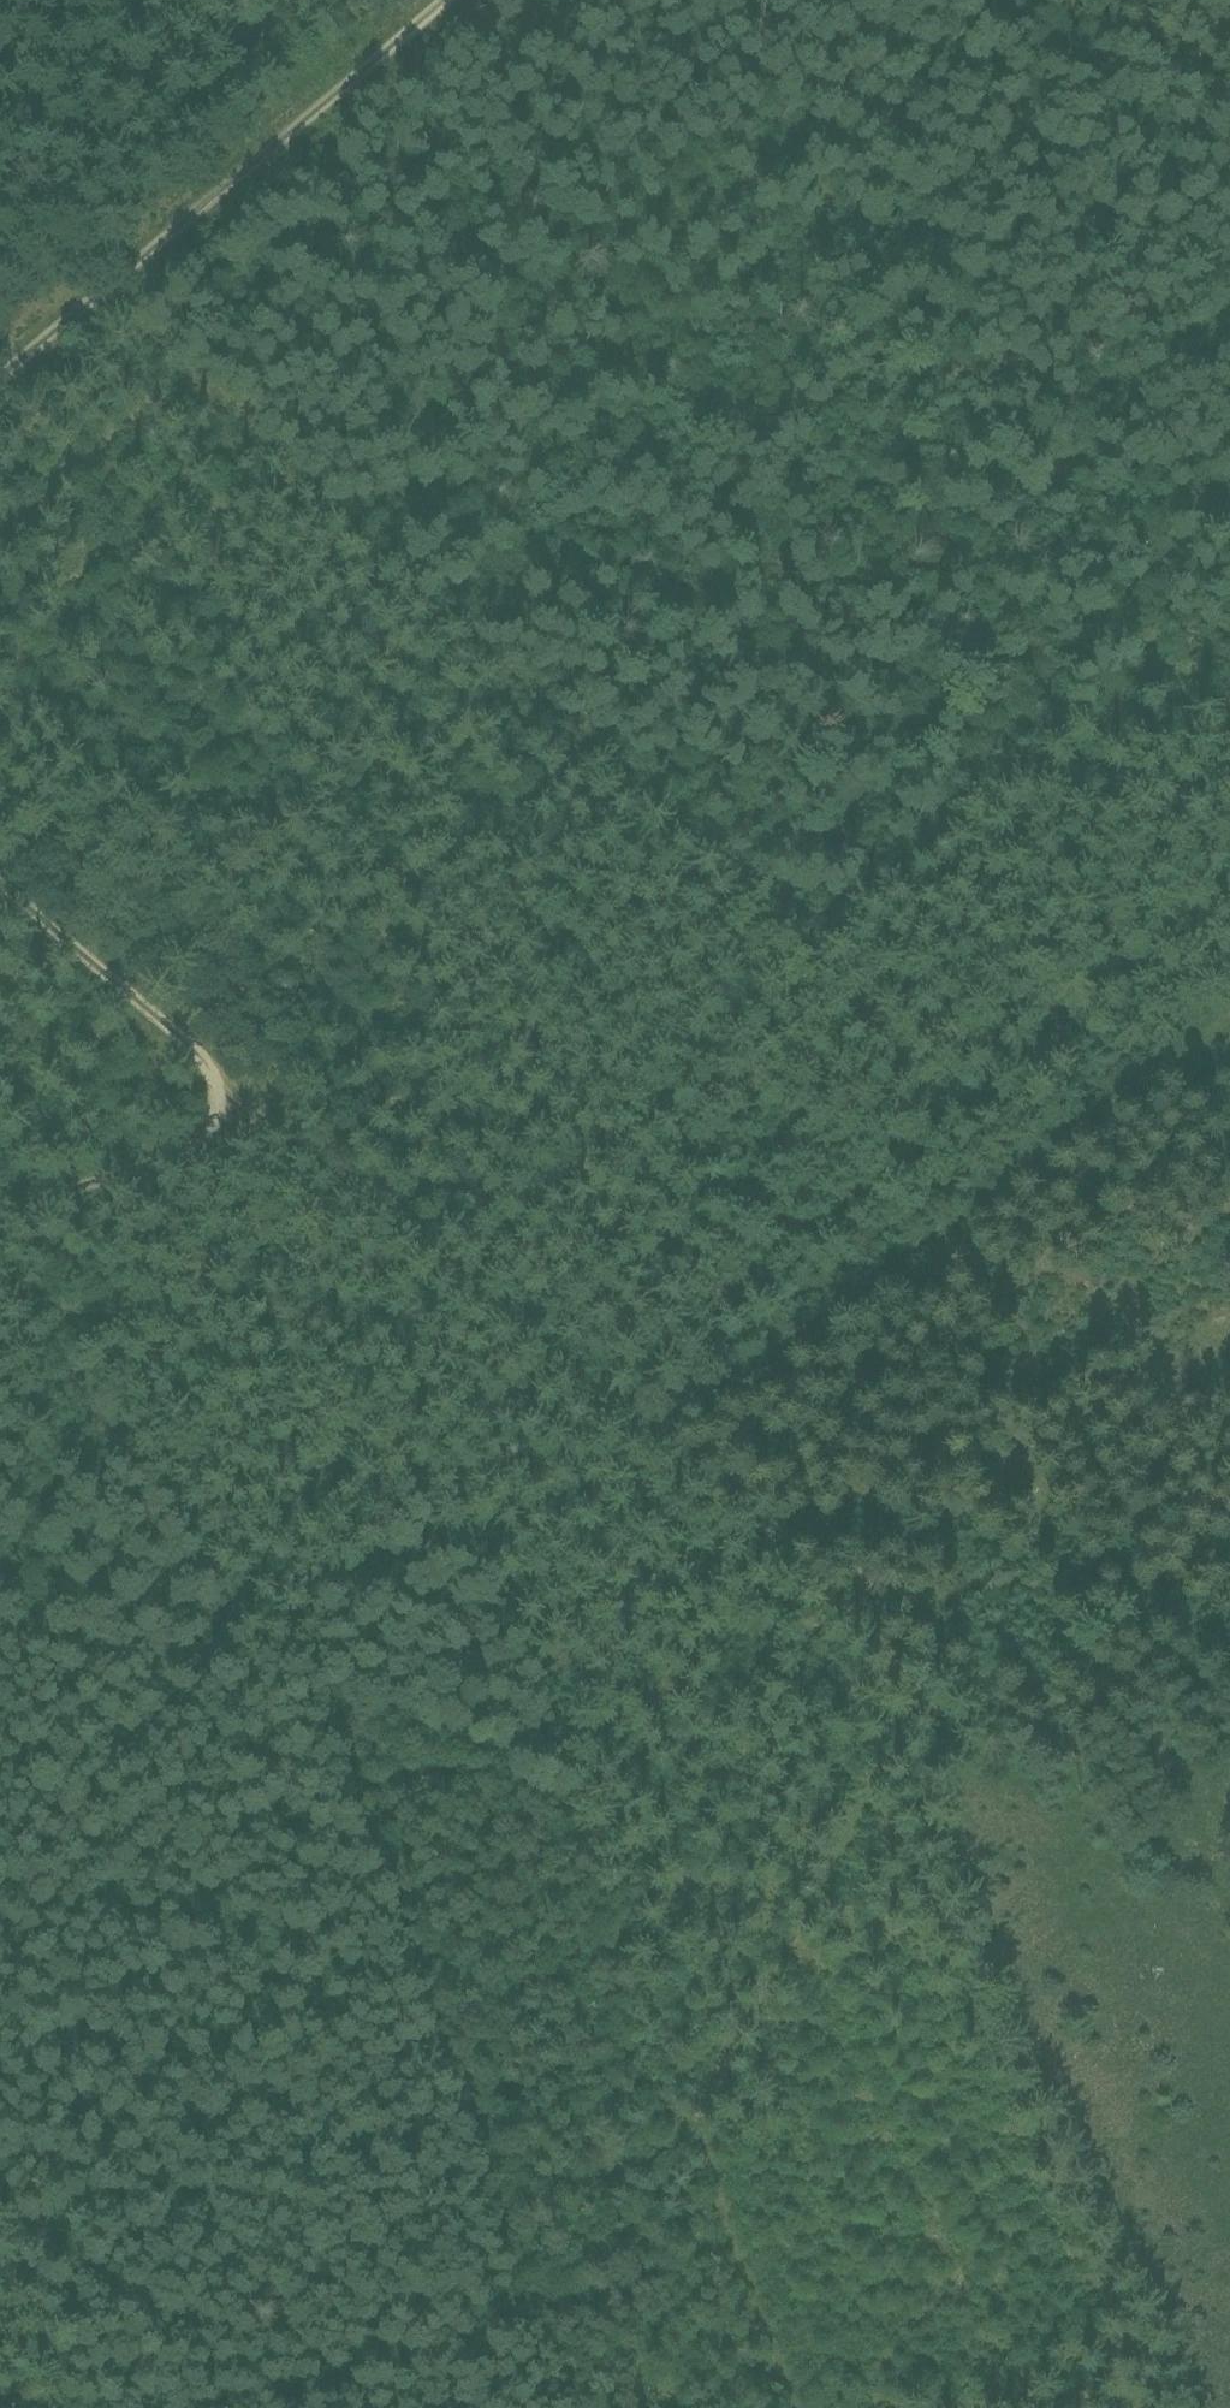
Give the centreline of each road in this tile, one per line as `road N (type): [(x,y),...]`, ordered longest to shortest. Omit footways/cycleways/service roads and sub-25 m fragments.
road 1 (track): [(234,1076),(889,1641),(900,1731),(845,1904),(745,2101),(844,2407)]
road 2 (track): [(648,1433),(1229,1018)]
road 3 (track): [(478,0),(0,412)]
road 4 (track): [(0,889),(234,1076),(238,1098),(205,1131),(0,1203)]

